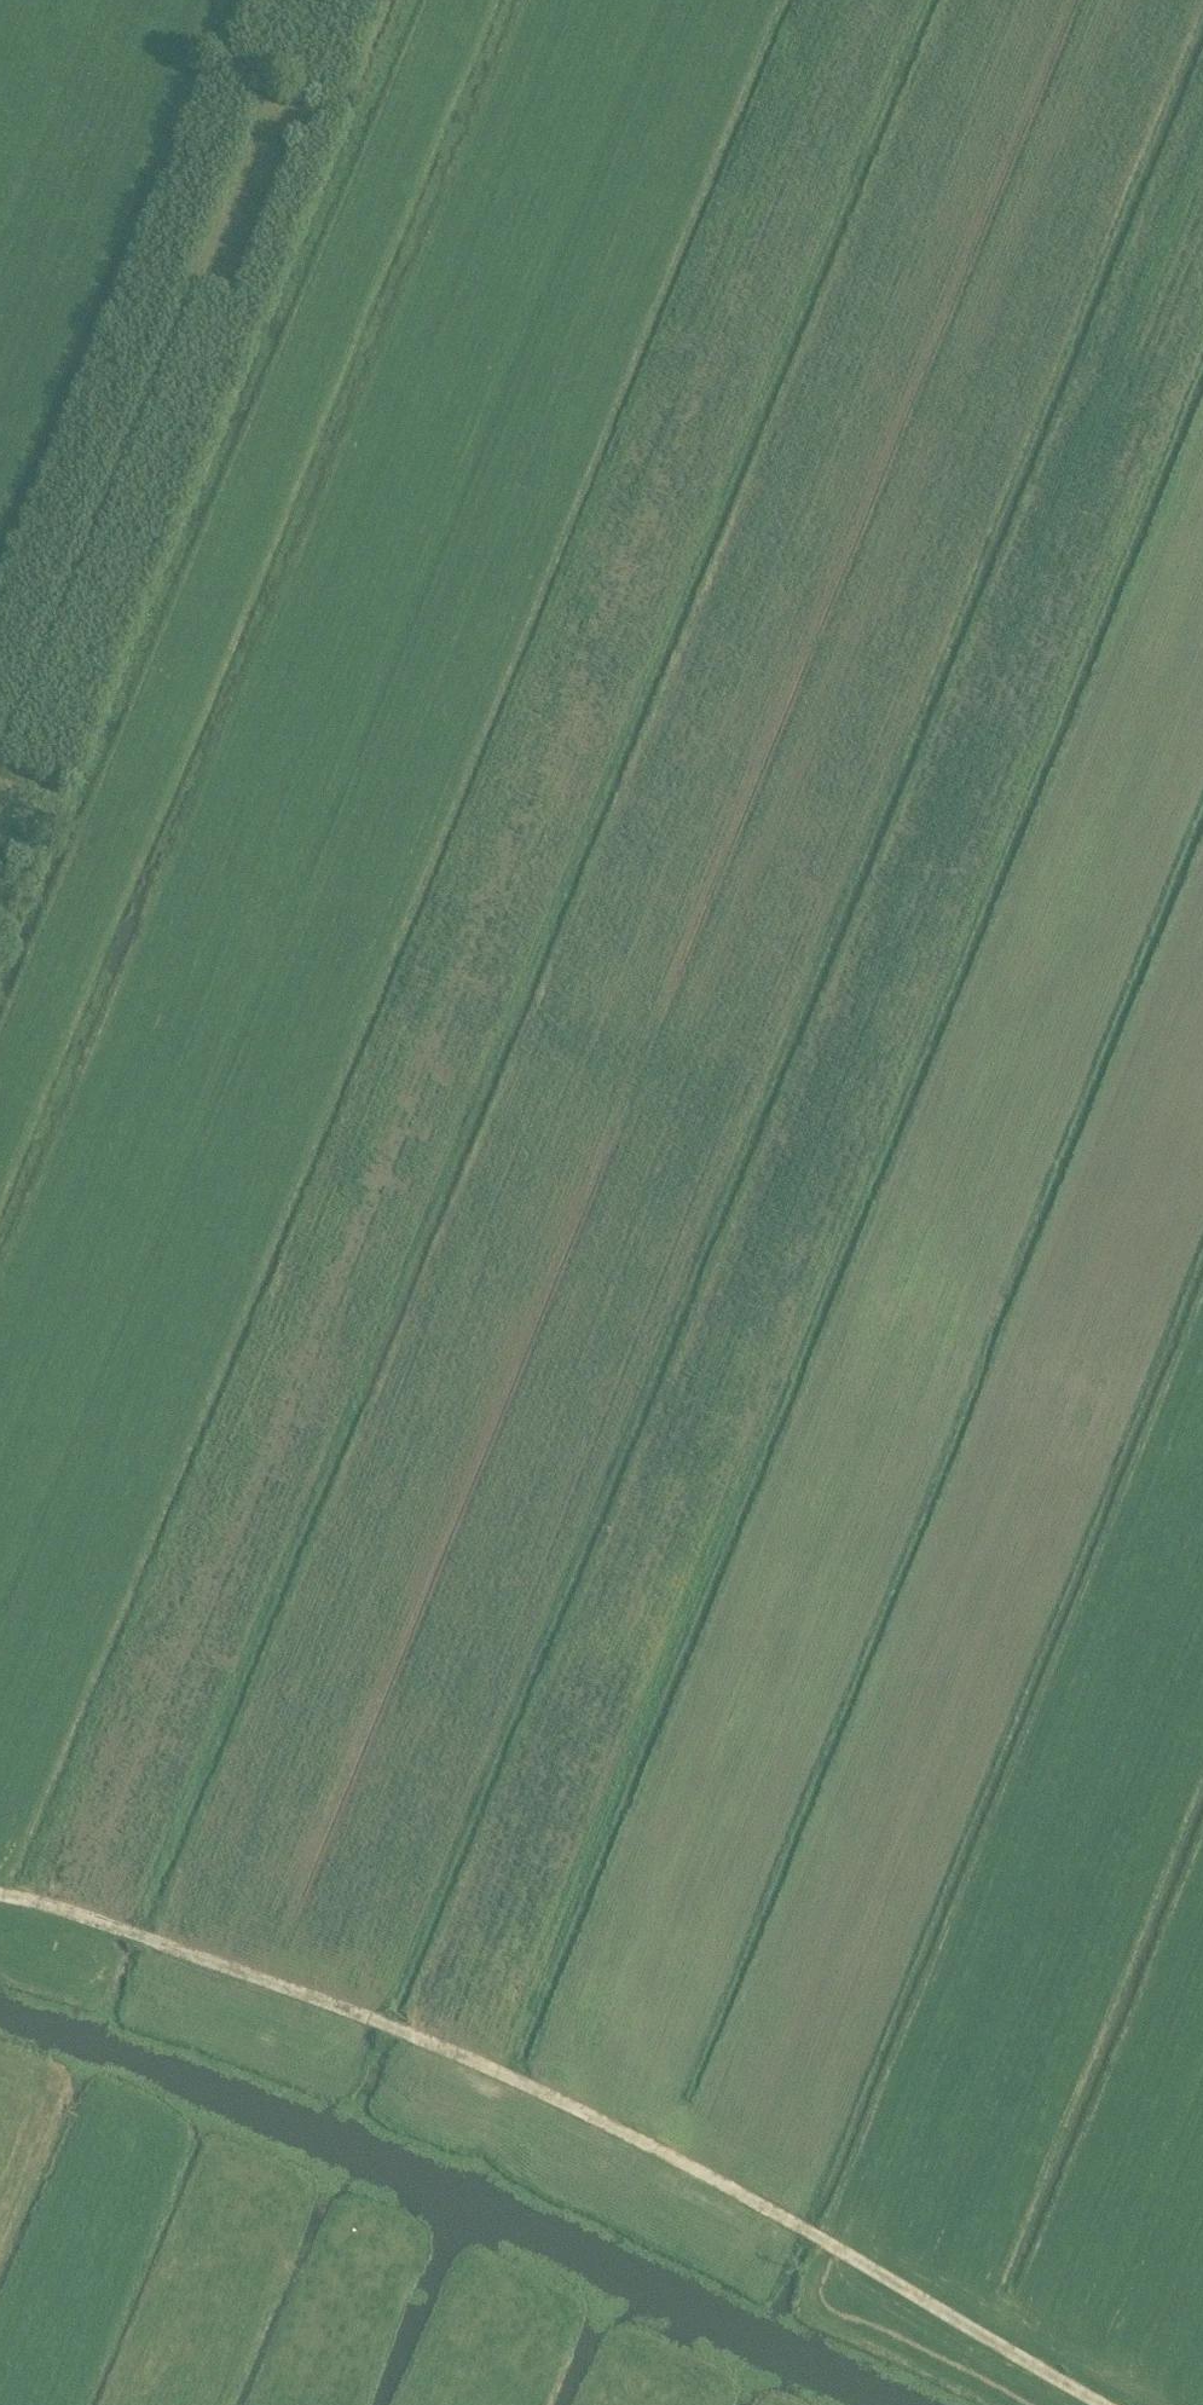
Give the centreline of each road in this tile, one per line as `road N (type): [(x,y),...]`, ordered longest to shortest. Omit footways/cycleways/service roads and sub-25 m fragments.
road 1 (track): [(1104,2404),(786,2222),(513,2081),(122,1933),(0,1898)]

